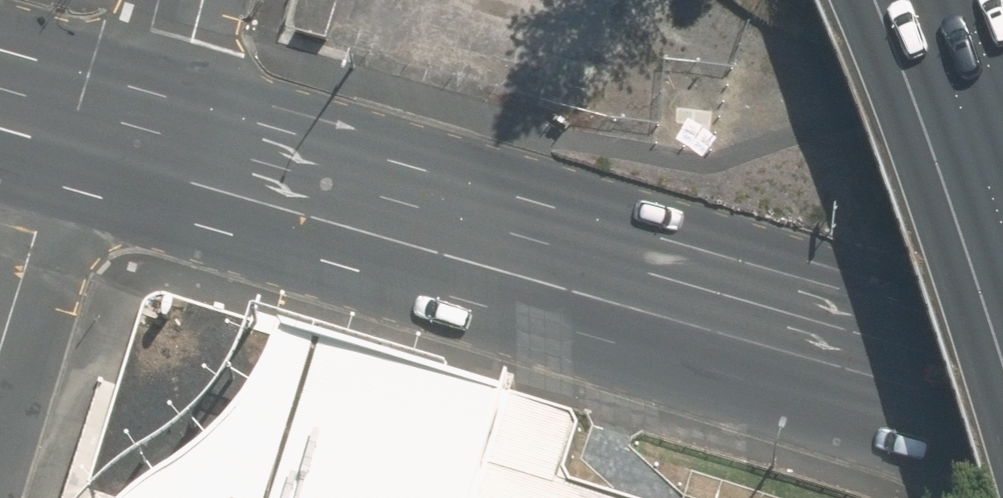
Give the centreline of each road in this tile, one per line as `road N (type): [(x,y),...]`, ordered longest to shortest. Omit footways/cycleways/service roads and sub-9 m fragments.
road 1 (primary): [(94,131),(1002,387)]
road 2 (residential): [(94,131),(37,232),(0,351)]
road 3 (residential): [(180,0),(134,89),(94,131)]
road 4 (motorway): [(1002,115),(958,0)]

